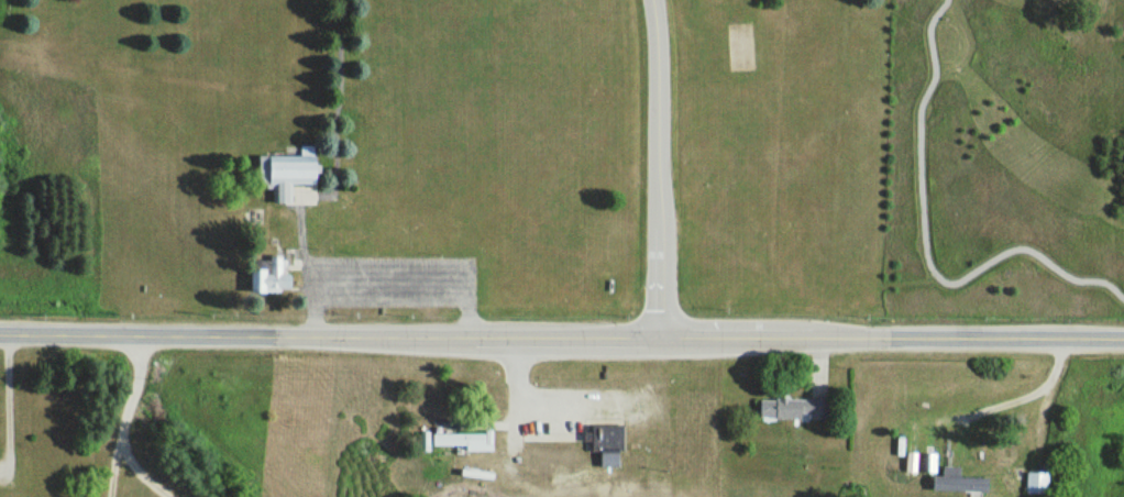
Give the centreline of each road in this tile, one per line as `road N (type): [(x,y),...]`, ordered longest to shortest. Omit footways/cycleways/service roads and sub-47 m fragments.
road 1 (tertiary): [(0,335),(1123,343)]
road 2 (residential): [(658,342),(662,92),(654,0)]

